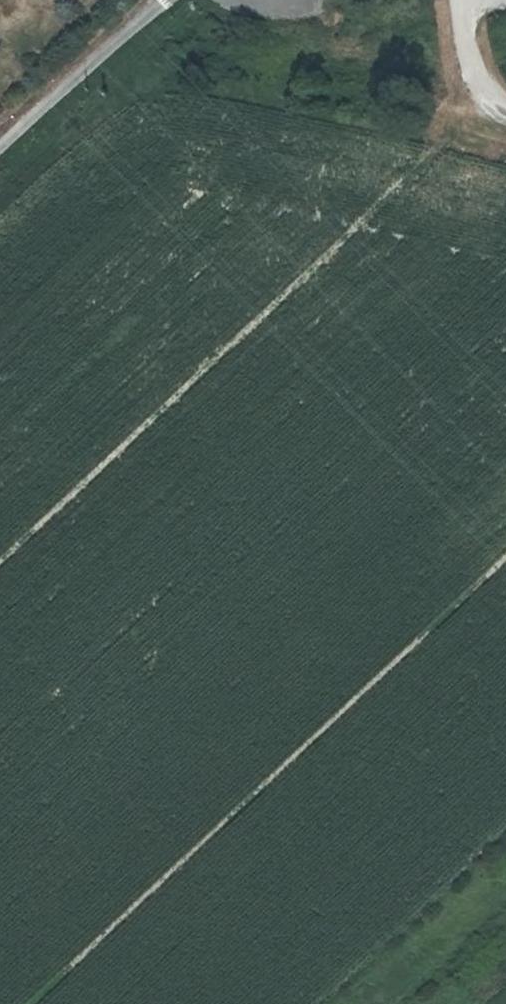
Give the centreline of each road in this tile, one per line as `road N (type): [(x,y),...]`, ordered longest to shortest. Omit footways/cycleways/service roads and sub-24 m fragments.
road 1 (track): [(0,150),(163,0)]

